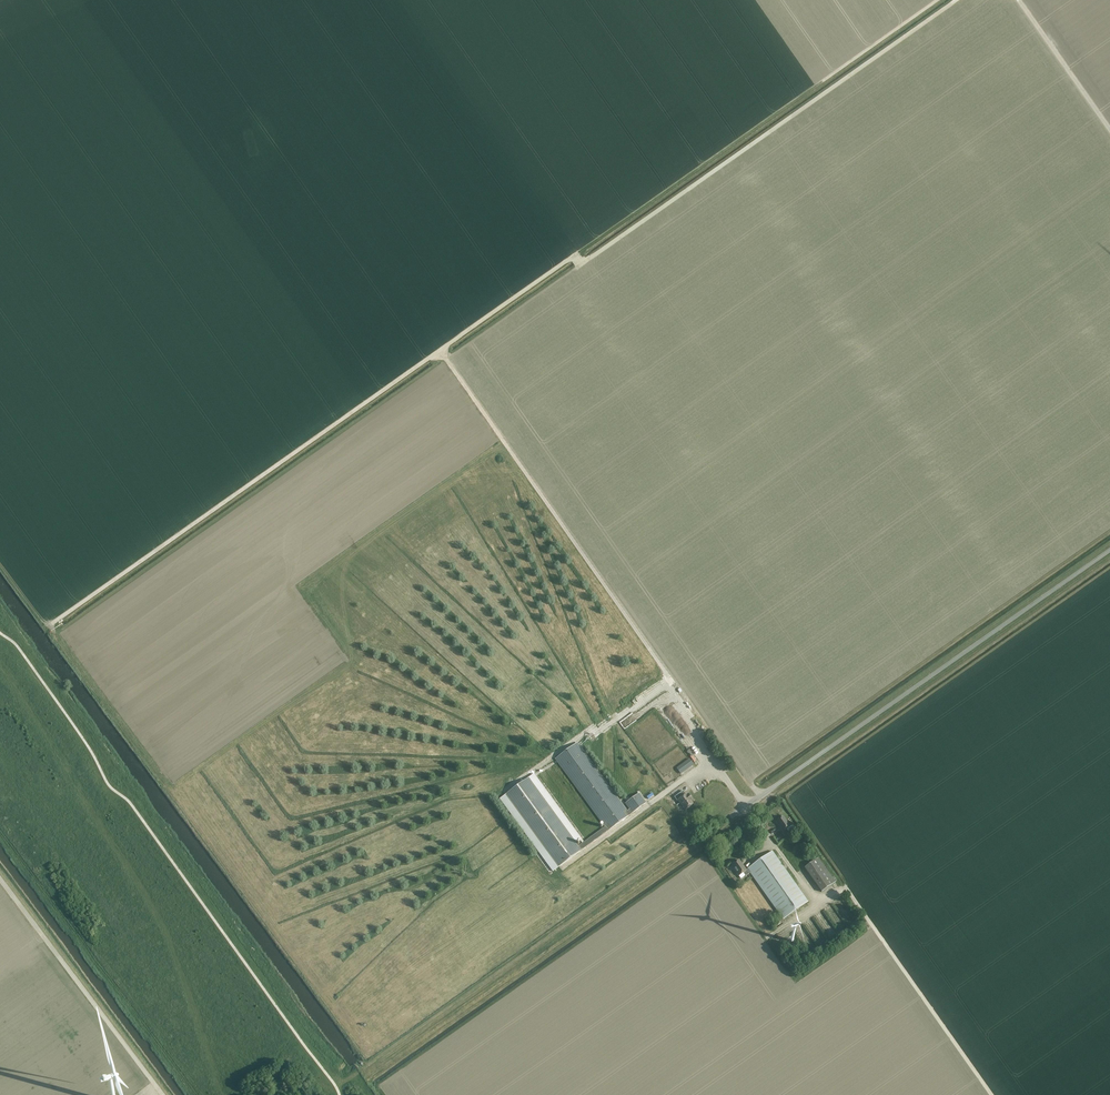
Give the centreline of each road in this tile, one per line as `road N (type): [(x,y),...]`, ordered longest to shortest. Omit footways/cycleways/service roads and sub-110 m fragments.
road 1 (unclassified): [(726,819),(1109,547)]

